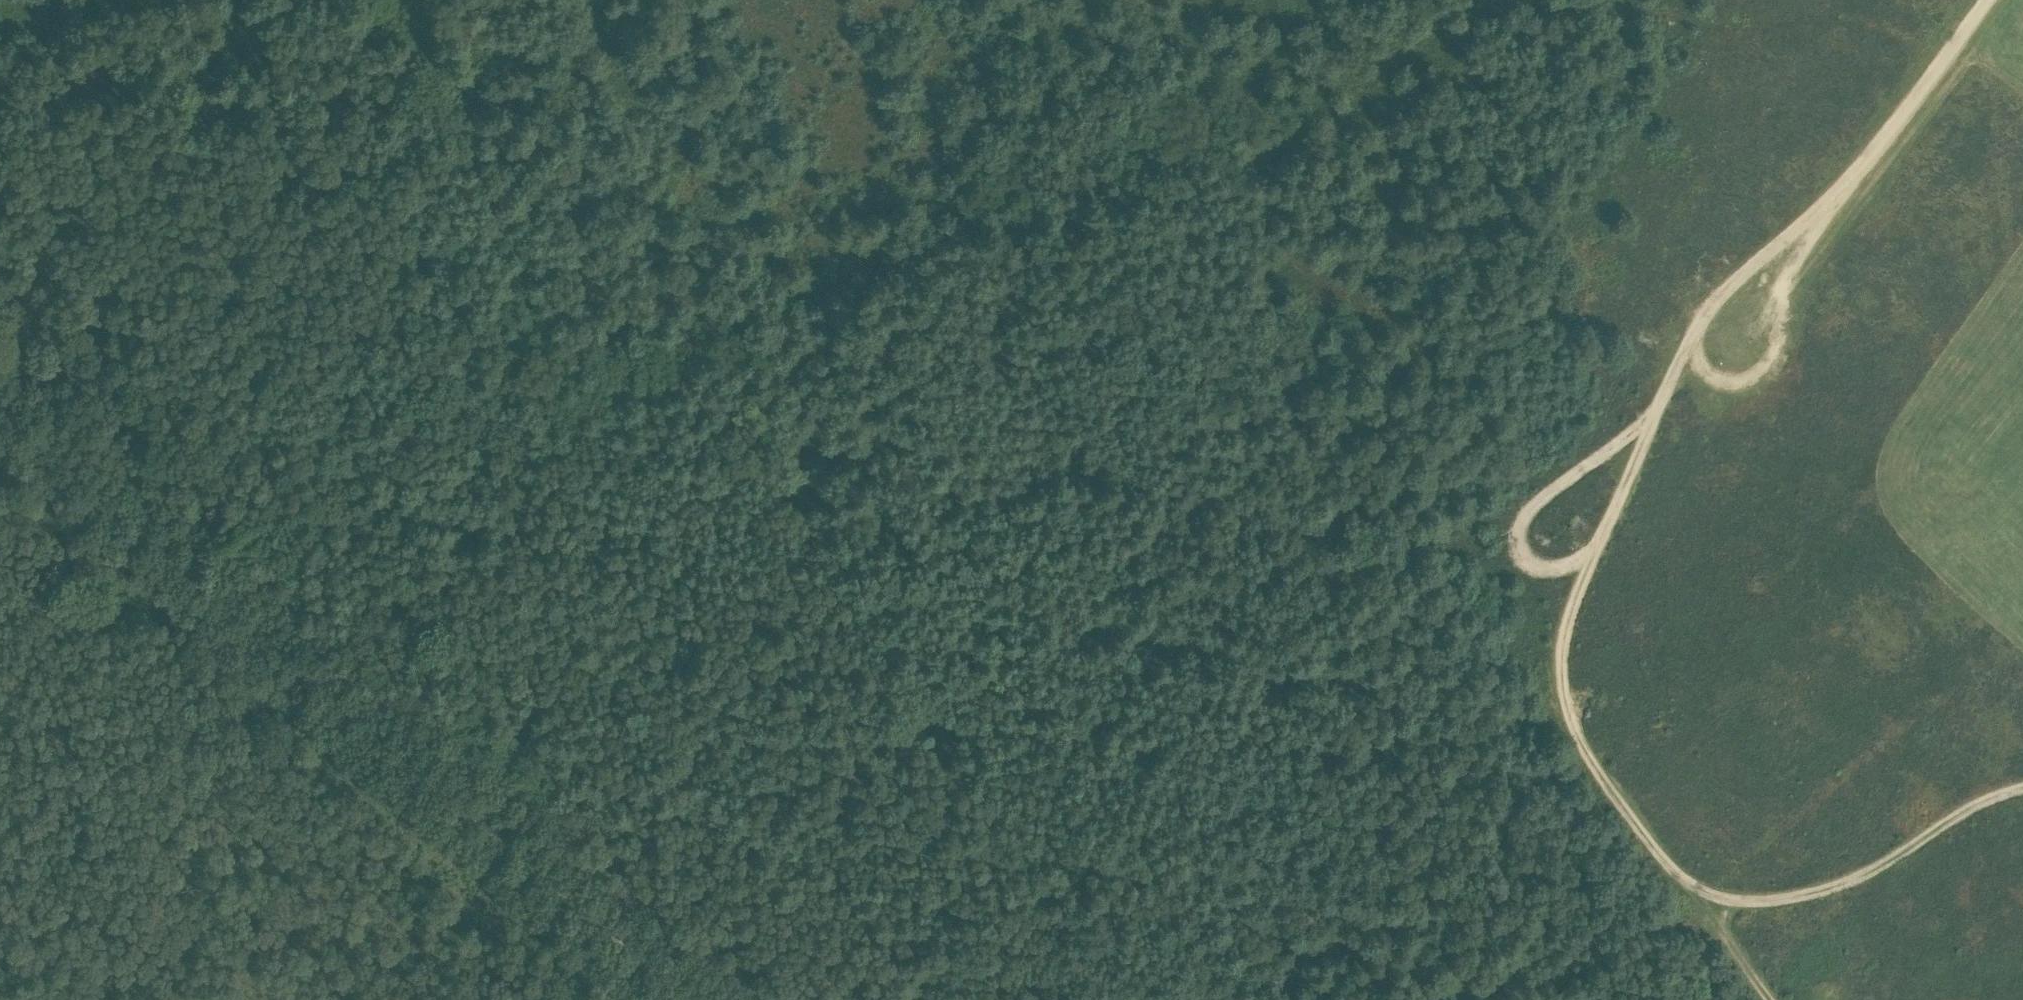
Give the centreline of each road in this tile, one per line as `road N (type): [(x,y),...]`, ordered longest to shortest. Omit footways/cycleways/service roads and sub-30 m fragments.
road 1 (track): [(0,395),(690,999)]

